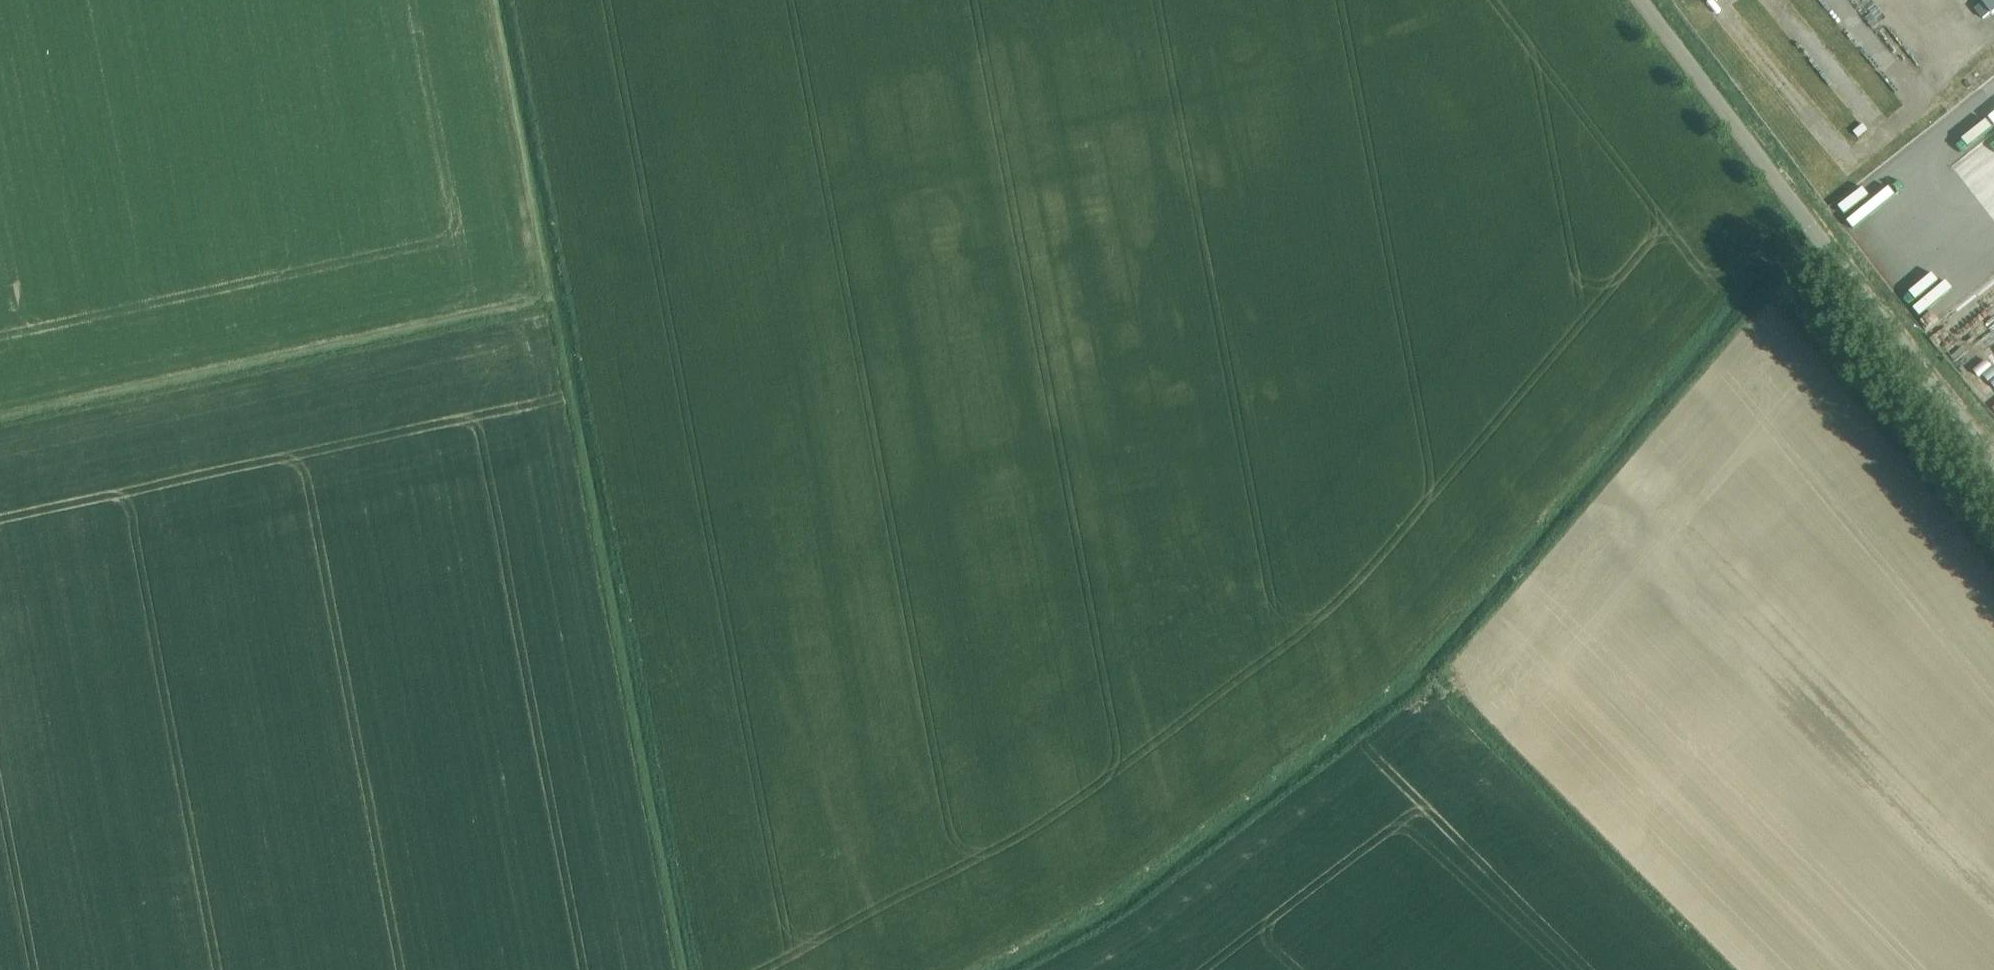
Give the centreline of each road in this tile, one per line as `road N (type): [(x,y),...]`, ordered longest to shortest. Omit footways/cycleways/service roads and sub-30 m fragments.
road 1 (unclassified): [(1993,461),(1639,0)]

